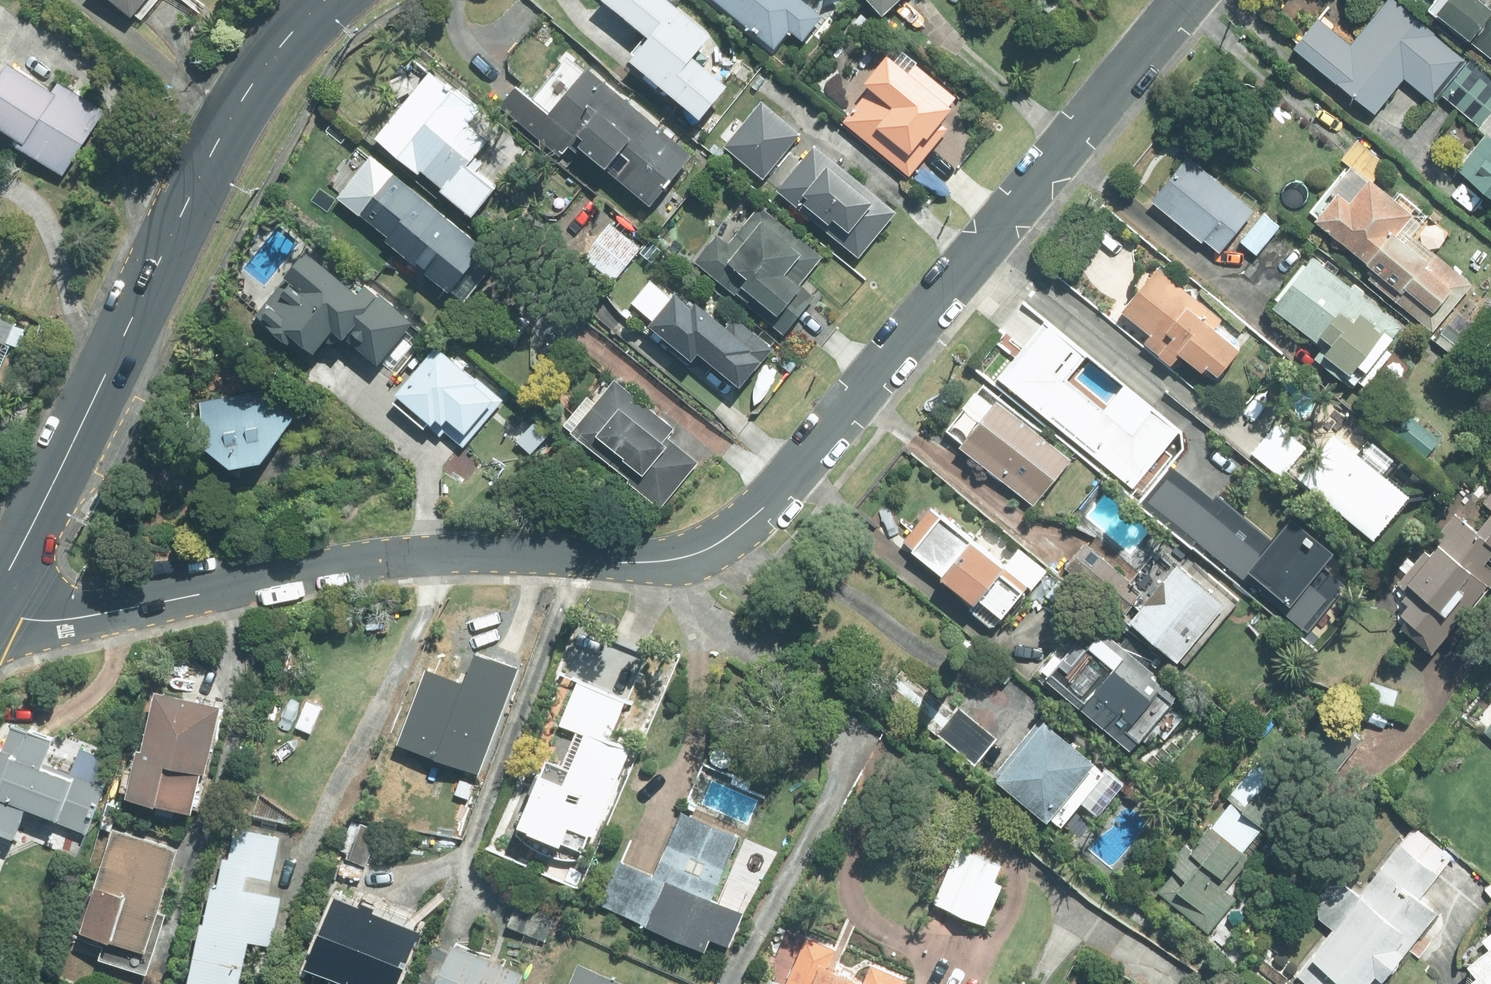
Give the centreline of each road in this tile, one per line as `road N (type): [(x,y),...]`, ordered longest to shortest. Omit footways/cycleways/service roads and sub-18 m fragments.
road 1 (residential): [(1189,0),(804,464),(714,544),(650,562),(468,552),(365,557),(55,622),(0,614)]
road 2 (secondary): [(0,588),(238,106),(326,0)]

